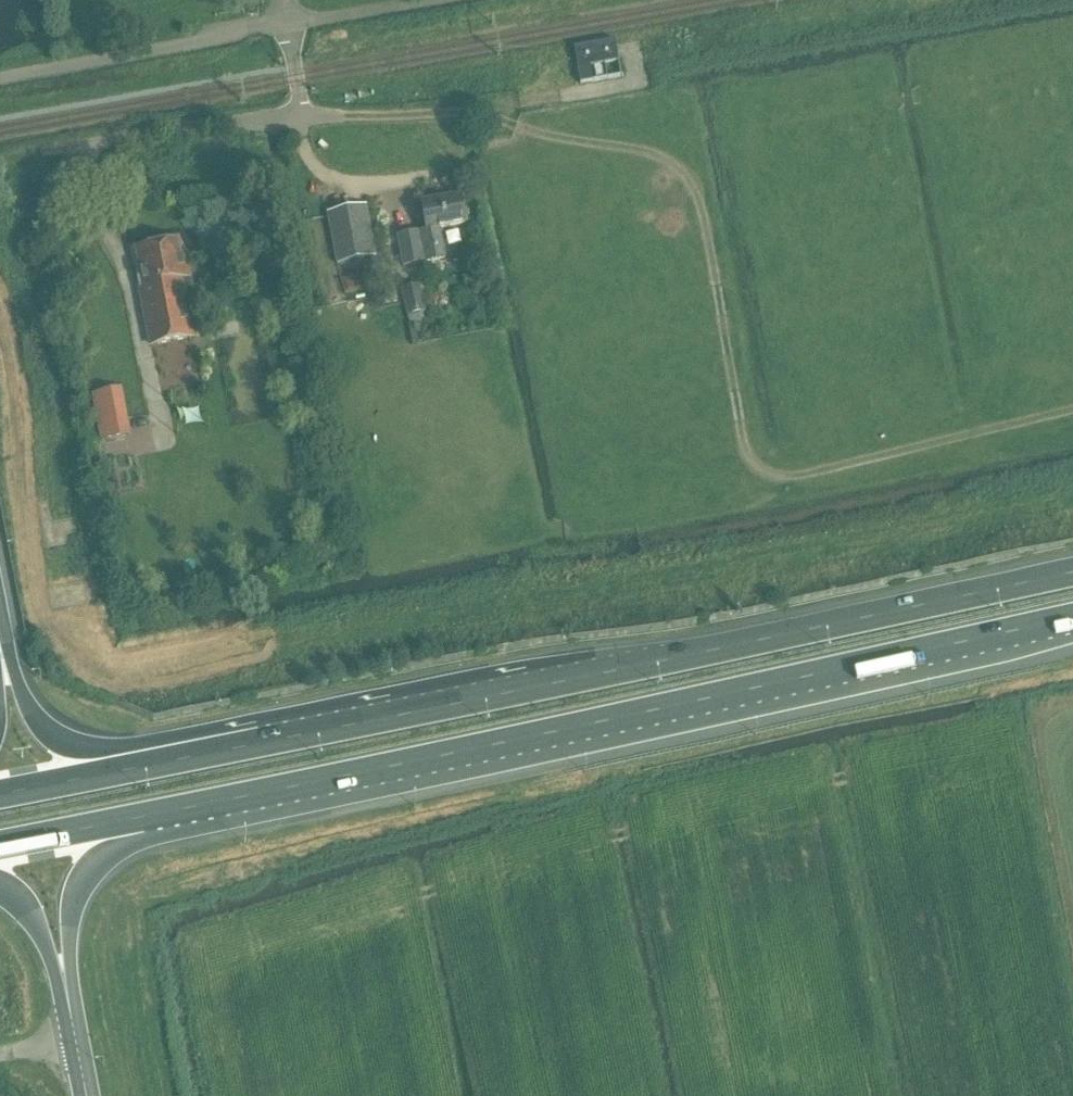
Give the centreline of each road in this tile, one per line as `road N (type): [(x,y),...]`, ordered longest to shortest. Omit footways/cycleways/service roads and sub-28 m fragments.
road 1 (trunk): [(103,825),(1072,618)]
road 2 (trunk): [(1072,572),(109,775)]
road 3 (track): [(464,112),(643,151),(683,175),(707,229),(745,449),(770,474),(838,468),(1072,410)]
road 4 (unclassified): [(0,76),(286,25)]
road 5 (unclassified): [(302,118),(225,121),(81,146)]
road 6 (unclassified): [(519,103),(302,118)]
road 7 (trunk): [(71,1016),(74,903),(103,825)]
road 8 (trunk): [(0,881),(31,918),(71,1016)]
road 9 (trunk): [(109,775),(41,725),(5,669)]

